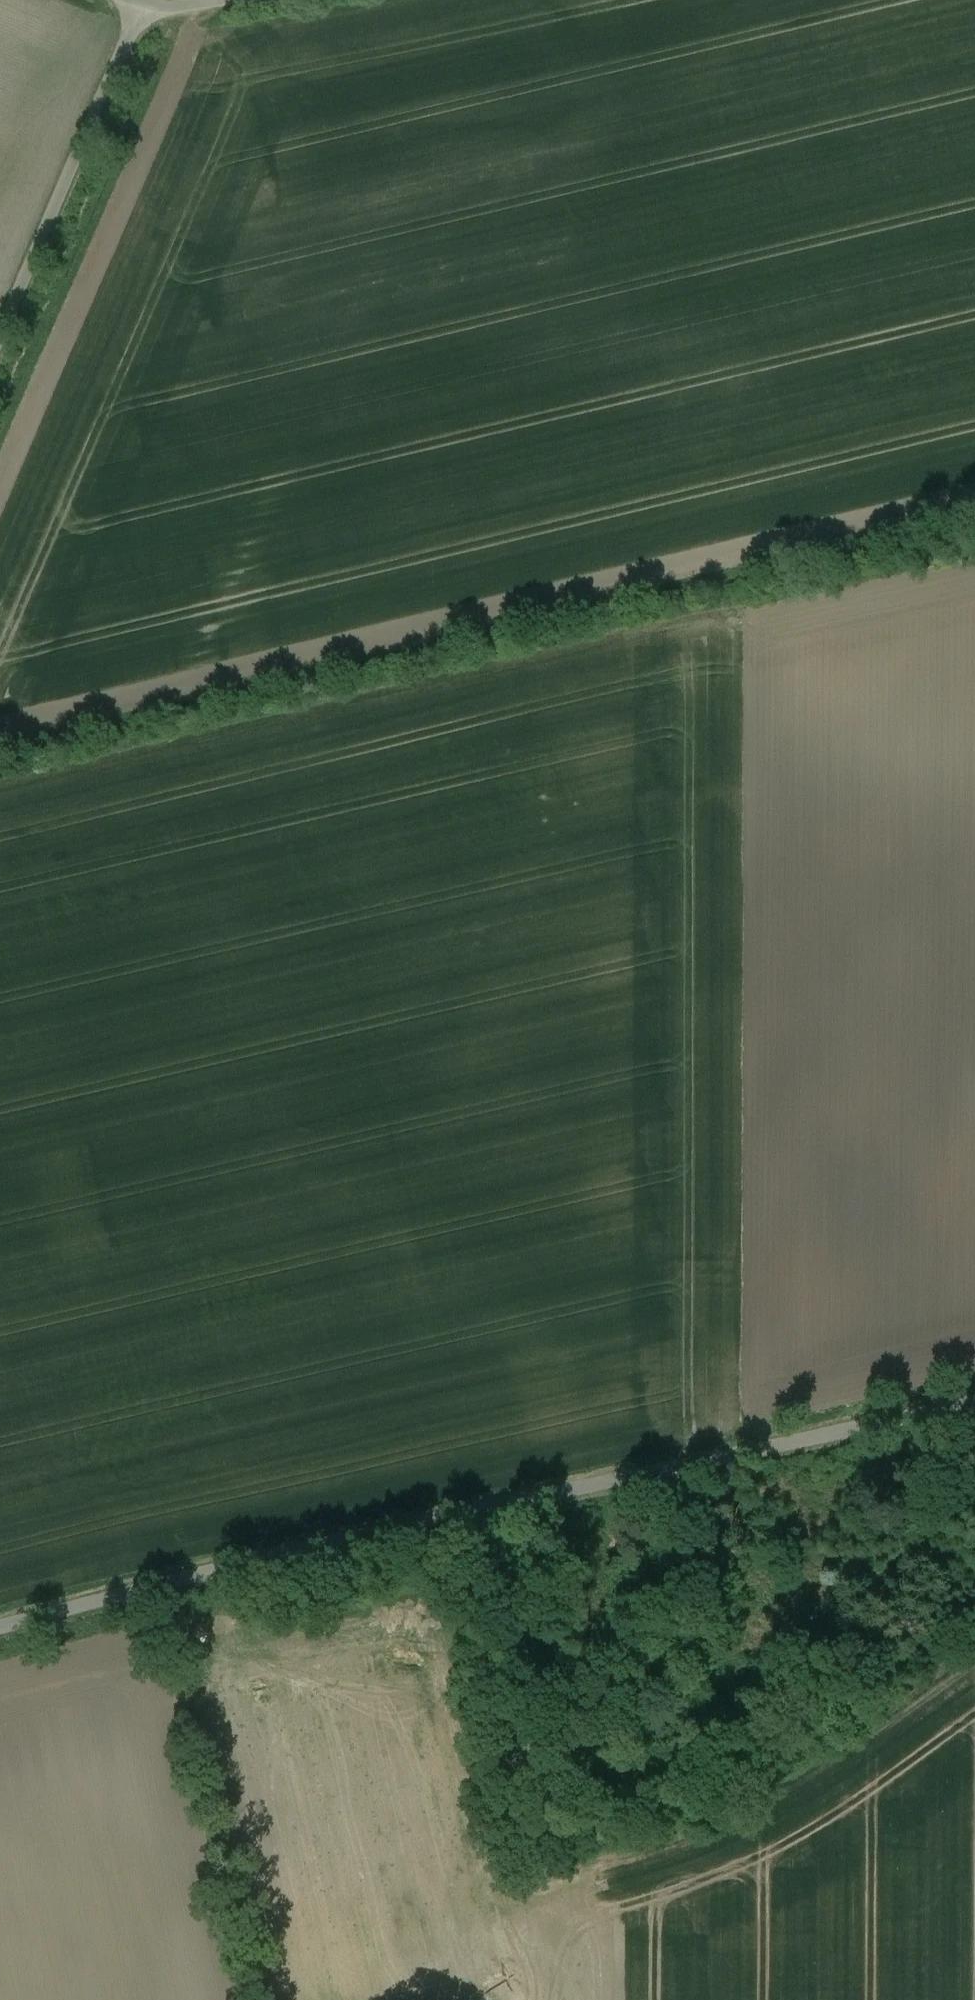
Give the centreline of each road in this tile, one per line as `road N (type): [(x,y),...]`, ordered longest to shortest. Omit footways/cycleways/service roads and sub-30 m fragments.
road 1 (unclassified): [(0,1616),(974,1396)]
road 2 (unclassified): [(136,15),(0,327)]

